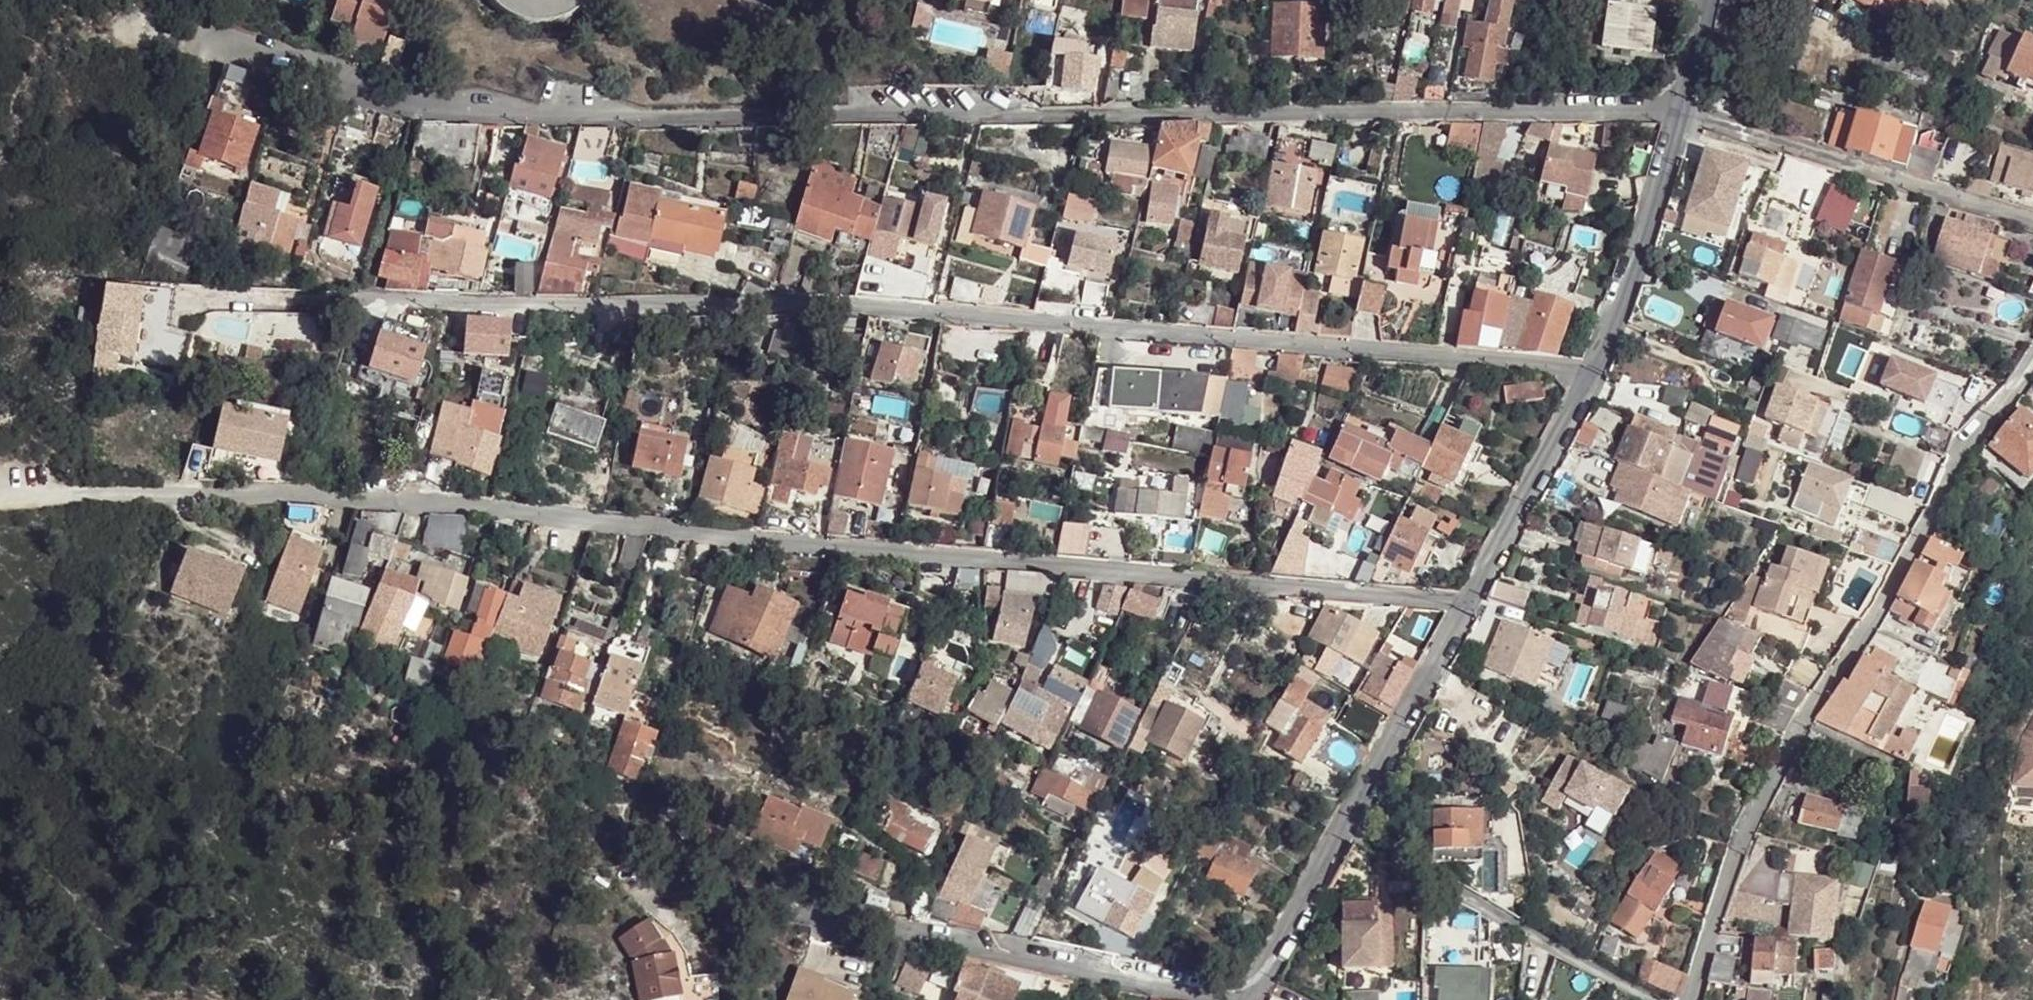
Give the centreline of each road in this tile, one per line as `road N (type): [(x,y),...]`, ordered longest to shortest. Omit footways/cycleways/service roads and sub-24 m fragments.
road 1 (residential): [(166,28),(448,101),(783,121),(1679,108)]
road 2 (residential): [(93,495),(217,487),(311,492),(1238,585),(1469,600)]
road 3 (residential): [(244,301),(790,302),(1587,370)]
road 4 (residential): [(1693,999),(1719,902),(1763,796),(2032,371)]
road 5 (residential): [(544,848),(1241,999)]
road 6 (residential): [(1678,114),(2032,217)]
road 7 (residential): [(1339,833),(1653,999)]
road 8 (residential): [(1587,370),(1613,319),(1678,114)]
road 9 (residential): [(1339,833),(1469,600)]
road 10 (residential): [(1469,600),(1587,370)]
road 11 (residential): [(1247,999),(1339,833)]

